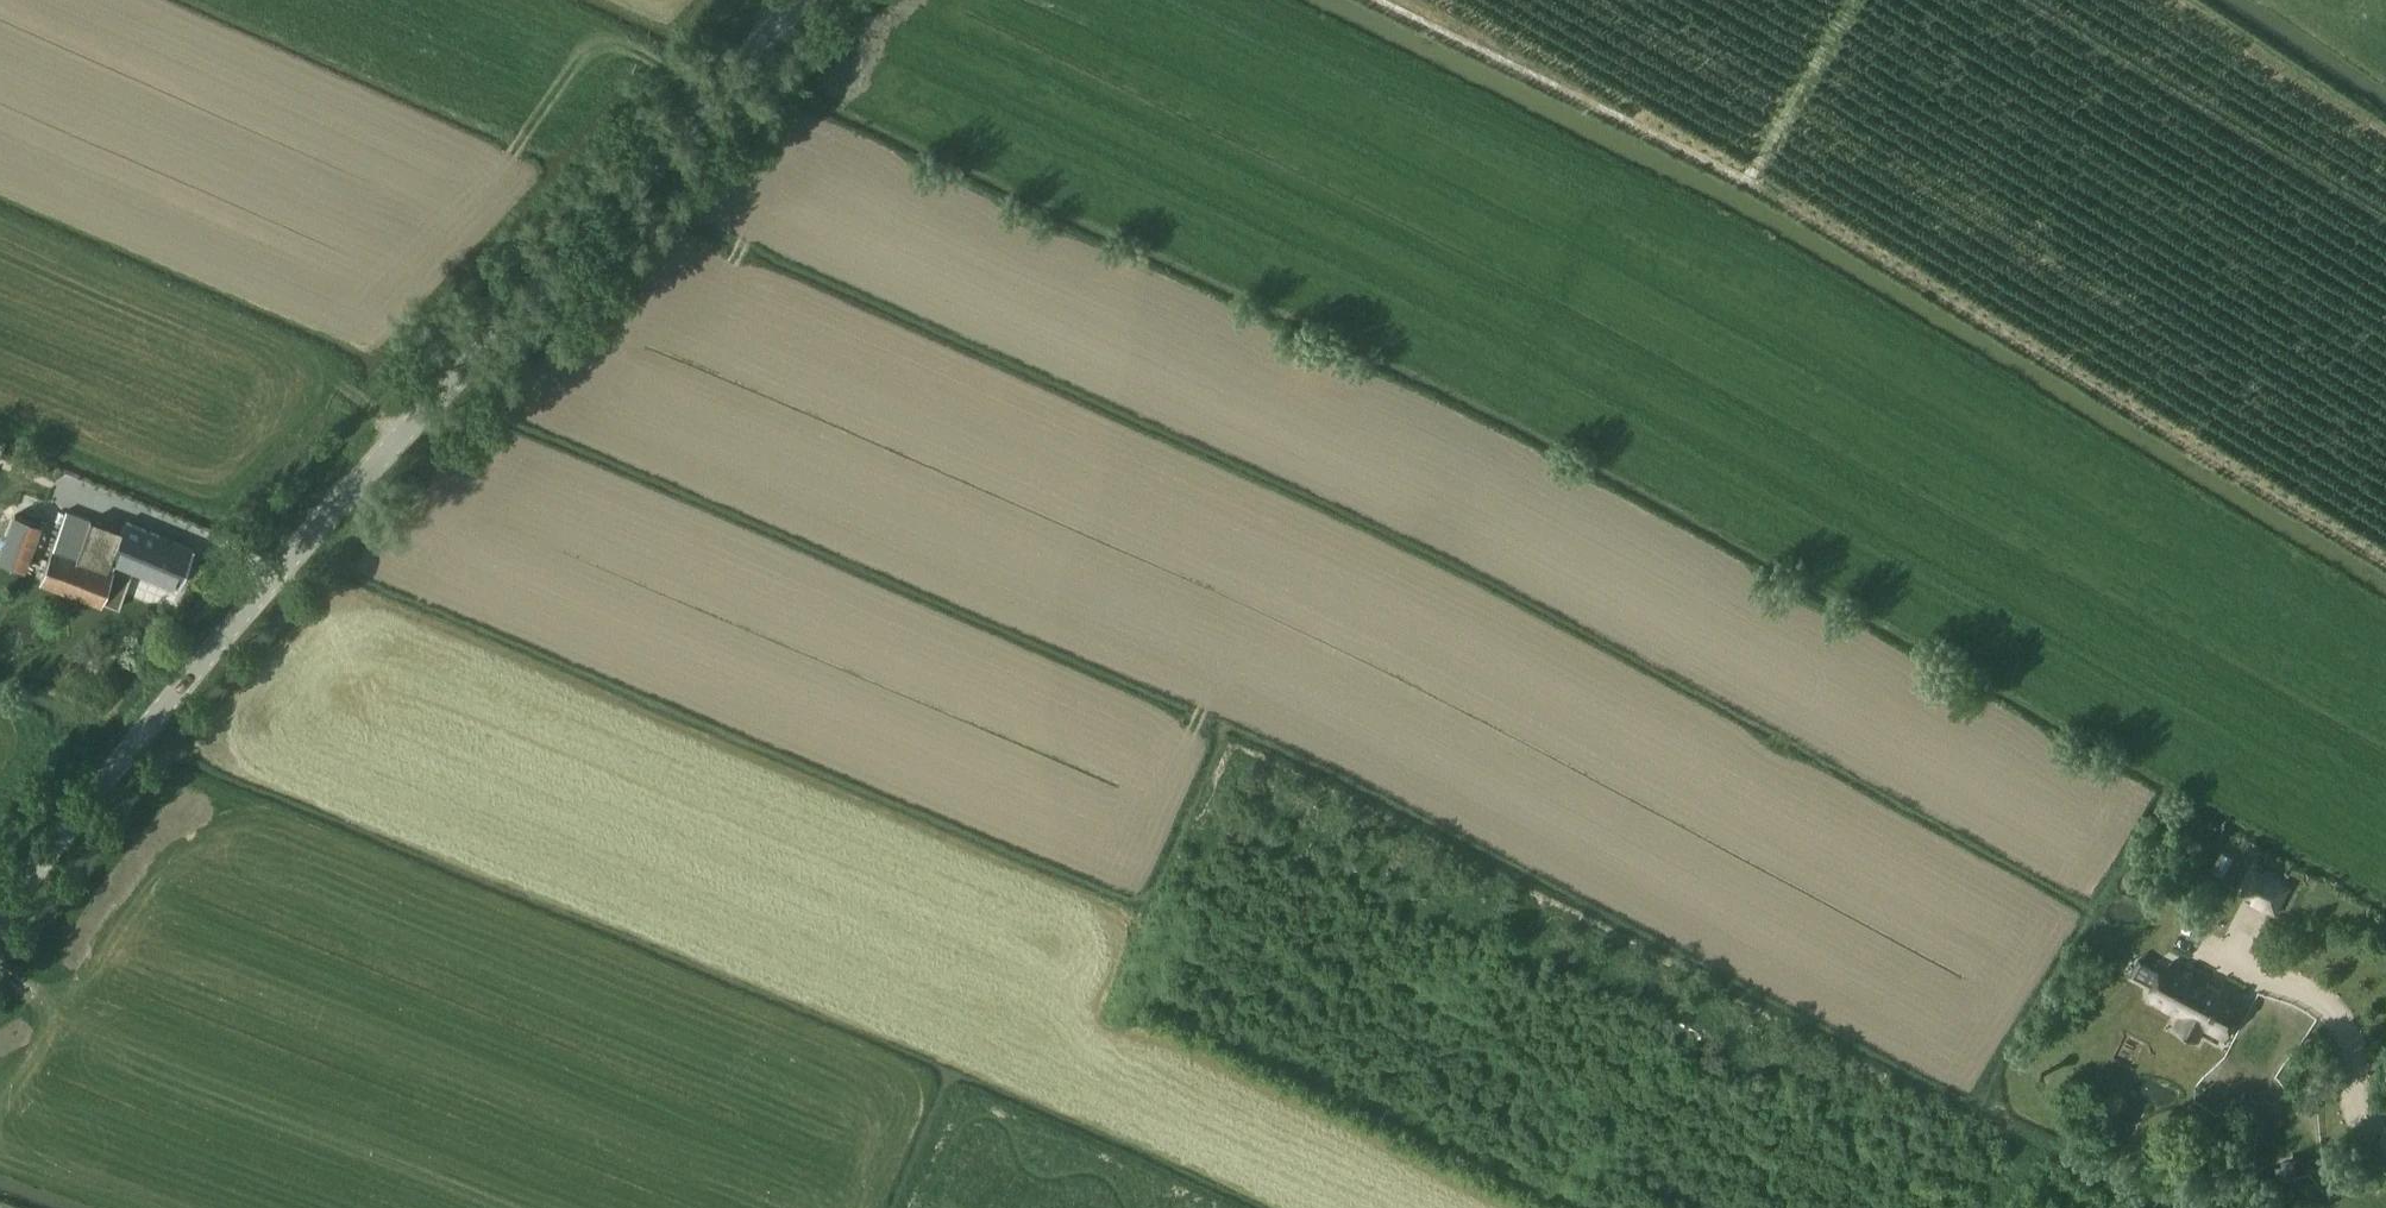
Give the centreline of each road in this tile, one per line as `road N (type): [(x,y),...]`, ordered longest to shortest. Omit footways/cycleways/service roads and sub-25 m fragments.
road 1 (unclassified): [(0,918),(218,641),(801,0)]

